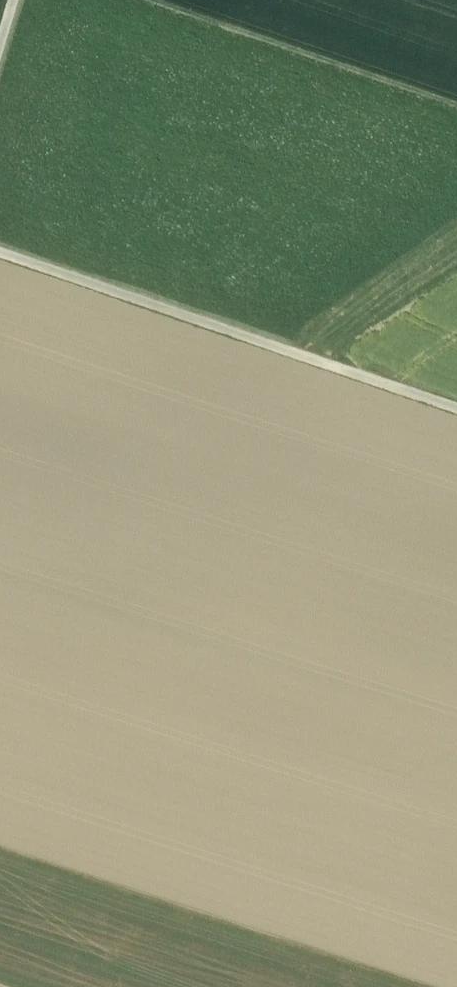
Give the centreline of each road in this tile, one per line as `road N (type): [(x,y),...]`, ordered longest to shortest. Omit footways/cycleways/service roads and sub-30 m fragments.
road 1 (track): [(0,253),(456,408)]

